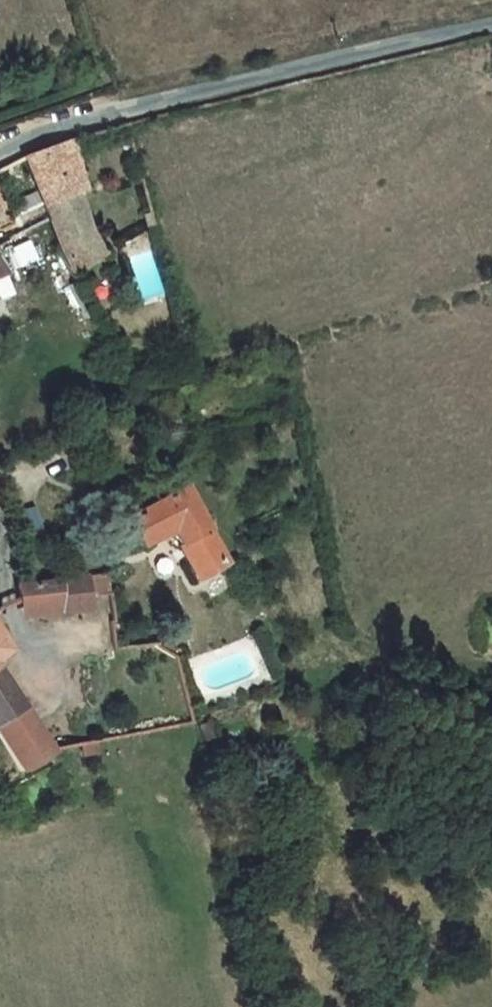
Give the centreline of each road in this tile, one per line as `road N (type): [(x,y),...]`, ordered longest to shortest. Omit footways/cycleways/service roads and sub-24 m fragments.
road 1 (unclassified): [(491,24),(67,124),(0,153)]

